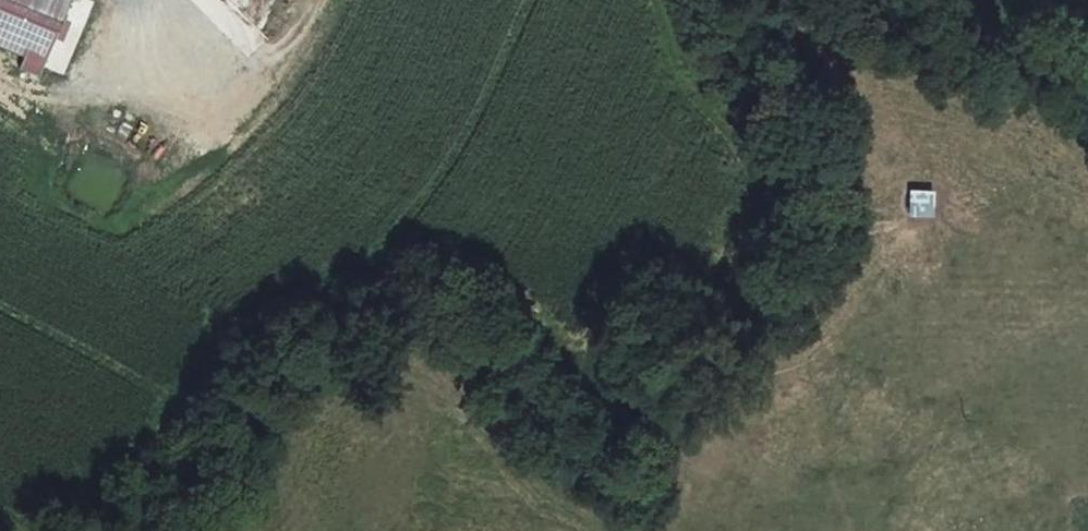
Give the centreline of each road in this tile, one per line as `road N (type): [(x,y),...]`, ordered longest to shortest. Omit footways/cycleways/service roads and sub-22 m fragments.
road 1 (track): [(0,81),(44,96),(160,62),(257,63),(287,47),(317,0)]

